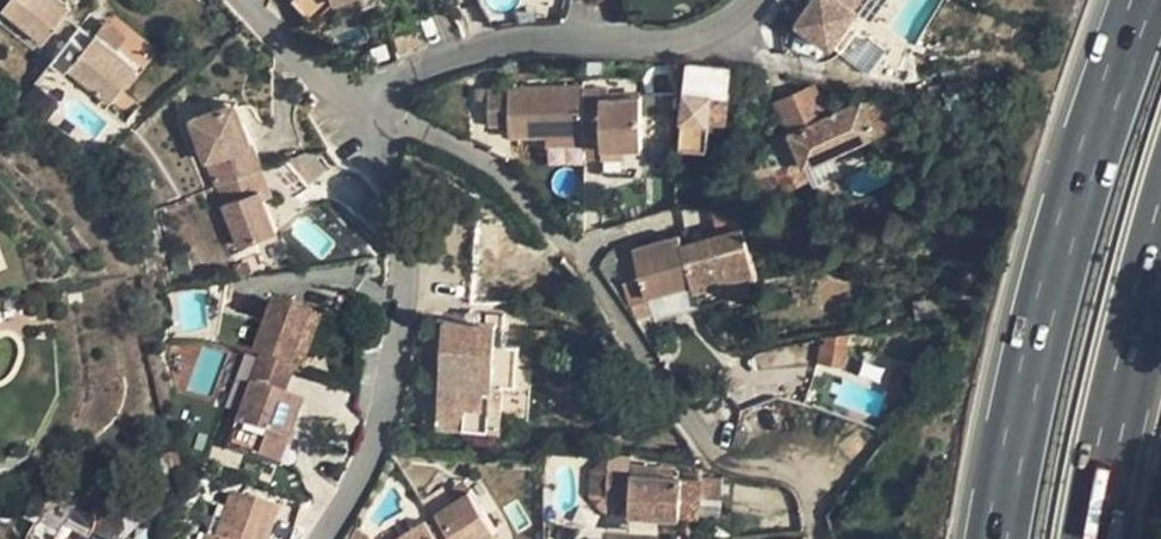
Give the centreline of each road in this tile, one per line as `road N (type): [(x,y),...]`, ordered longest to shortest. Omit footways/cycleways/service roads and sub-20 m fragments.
road 1 (residential): [(815,538),(801,484),(779,469),(729,465),(705,446),(523,184),(379,100)]
road 2 (motorway): [(1139,0),(1042,309),(995,538)]
road 3 (residential): [(379,100),(405,299),(399,352),(374,457),(326,538)]
road 4 (residential): [(756,0),(736,19),(687,39),(653,47),(572,41),(486,54),(395,81),(379,100)]
road 5 (motorway): [(1092,538),(1160,227)]
road 6 (residential): [(379,100),(335,78),(239,0)]

